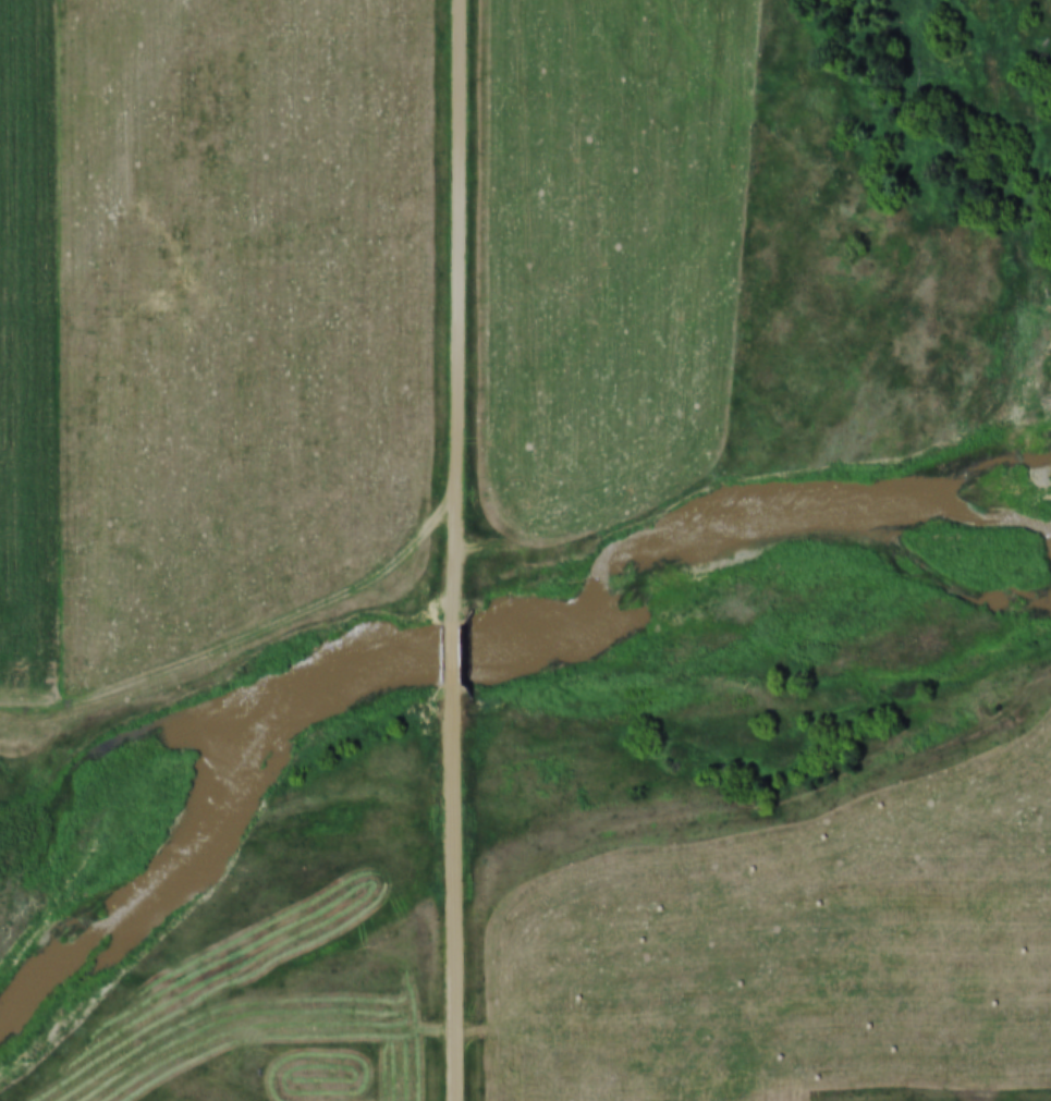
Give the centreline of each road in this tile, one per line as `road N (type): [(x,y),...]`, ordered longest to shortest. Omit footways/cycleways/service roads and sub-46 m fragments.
road 1 (residential): [(464,614),(467,0)]
road 2 (track): [(0,704),(69,711),(355,615),(383,602),(443,513),(464,496)]
road 3 (residential): [(463,1100),(464,680)]

